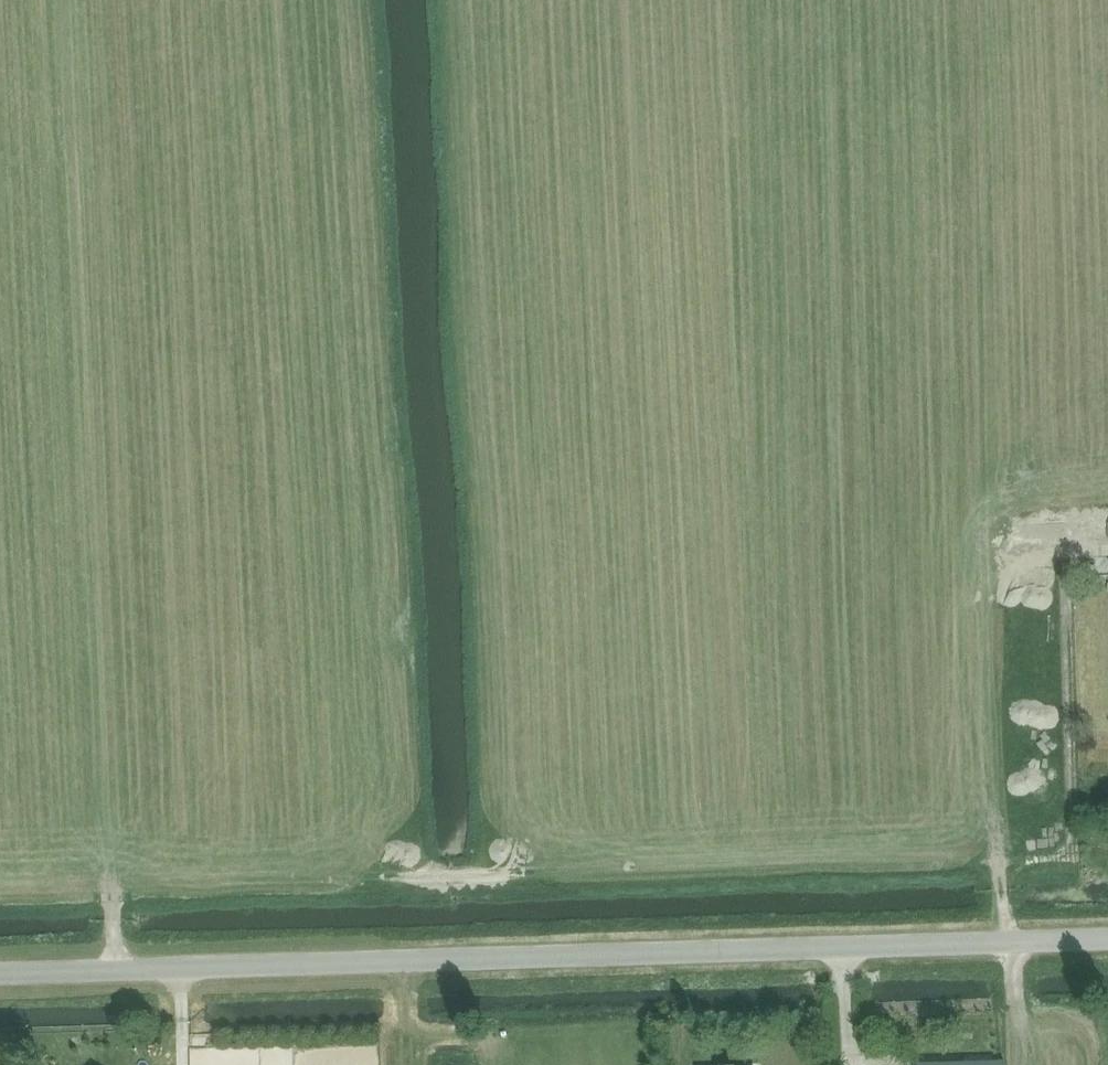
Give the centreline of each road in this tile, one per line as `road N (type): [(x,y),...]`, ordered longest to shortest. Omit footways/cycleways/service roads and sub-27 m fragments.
road 1 (unclassified): [(0,977),(1107,943)]

